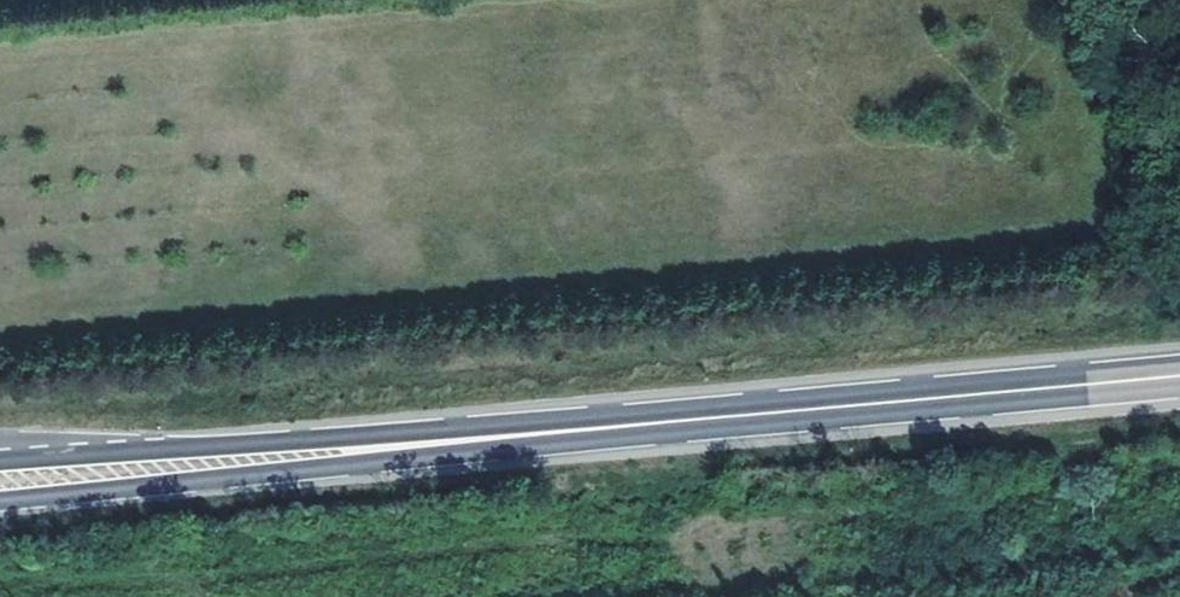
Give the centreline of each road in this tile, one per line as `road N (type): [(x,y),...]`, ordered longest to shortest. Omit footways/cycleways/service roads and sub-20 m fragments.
road 1 (secondary): [(1179,375),(0,481)]

